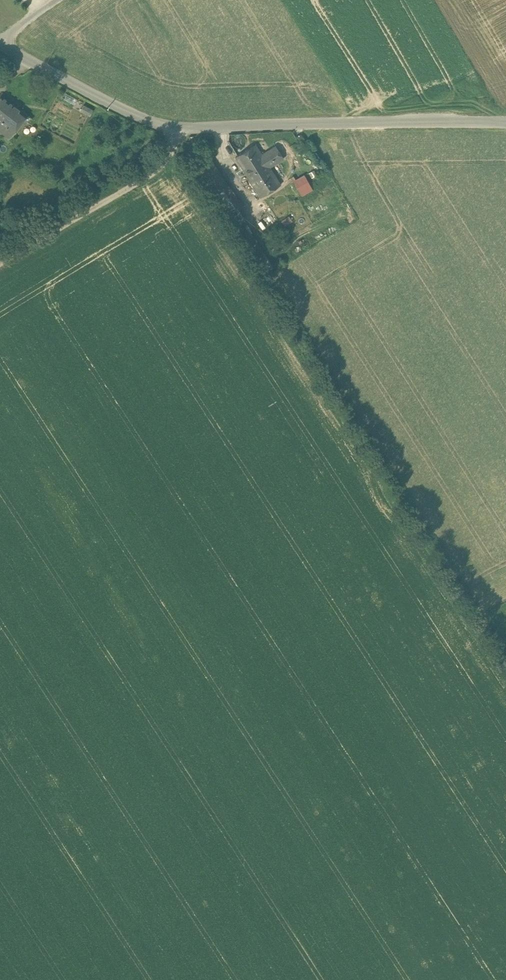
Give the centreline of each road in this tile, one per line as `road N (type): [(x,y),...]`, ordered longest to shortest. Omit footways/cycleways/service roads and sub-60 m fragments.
road 1 (unclassified): [(505,121),(178,128),(132,115),(0,44)]
road 2 (track): [(0,263),(163,163),(178,128)]

